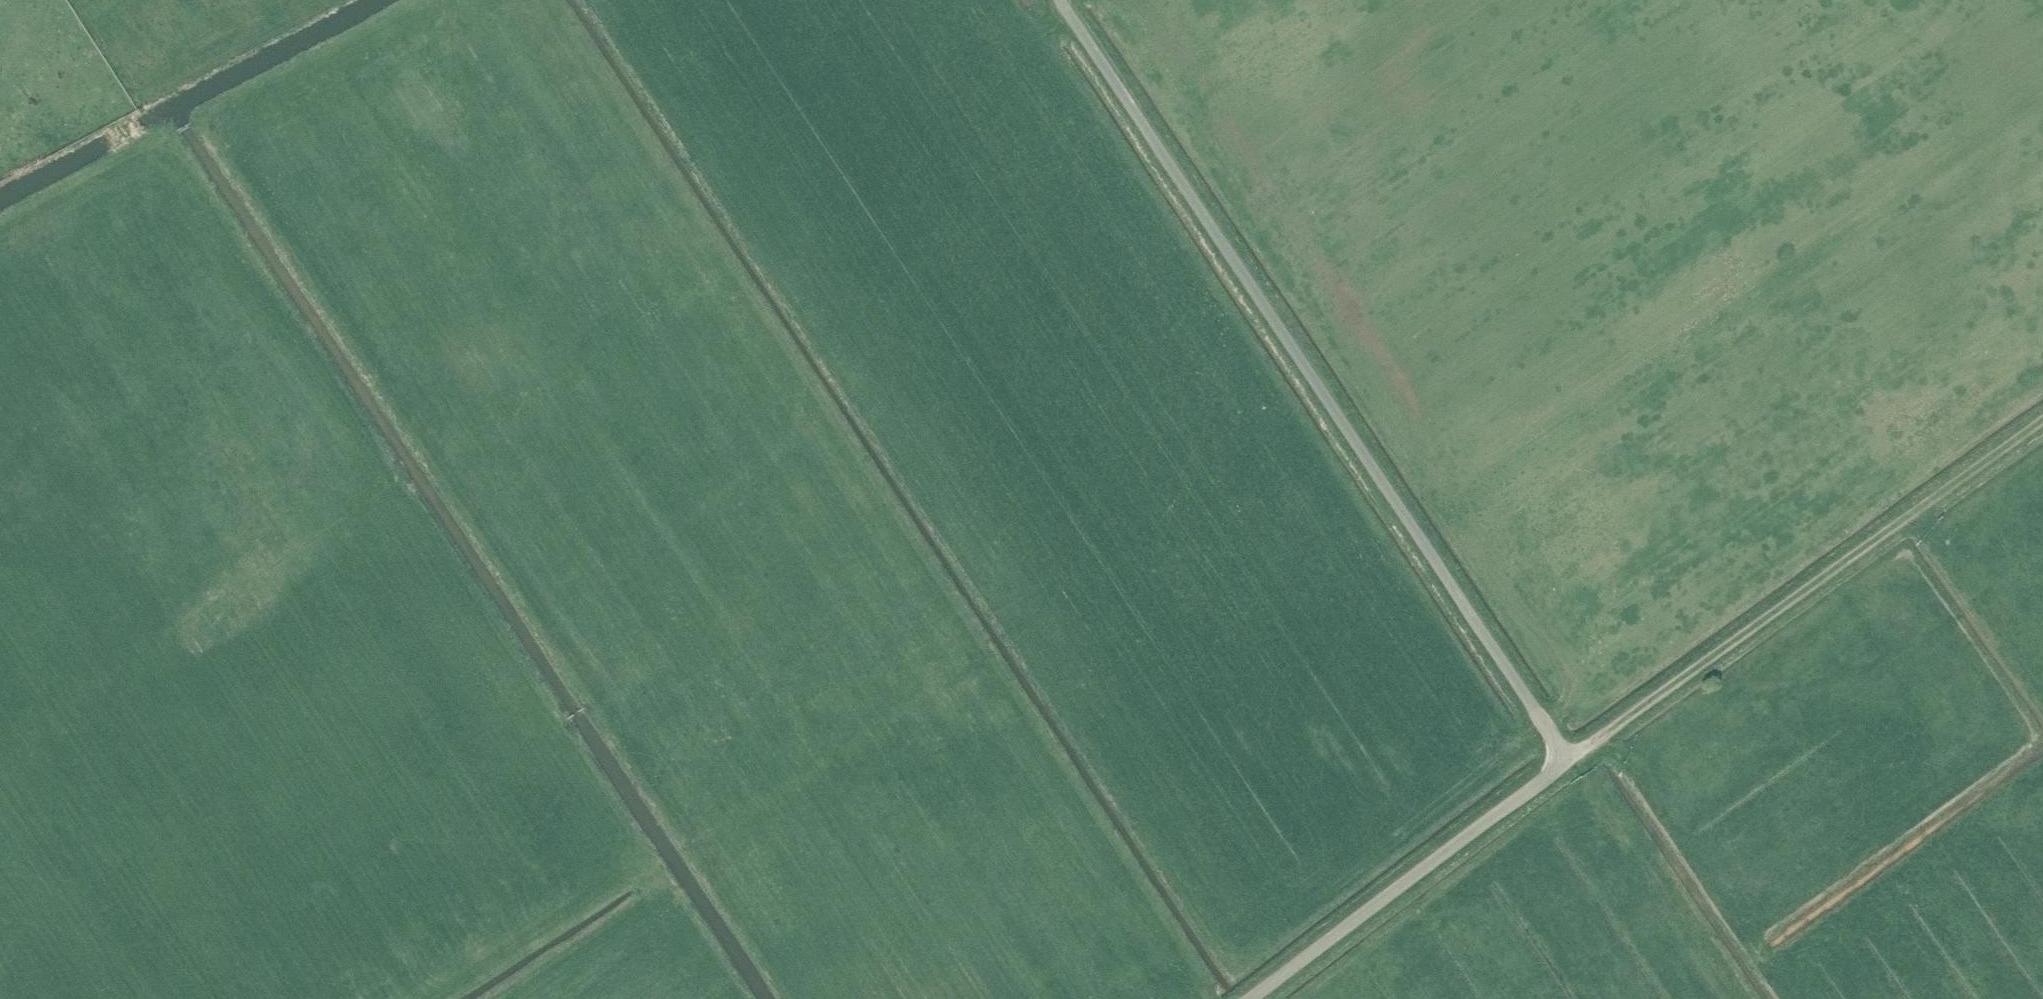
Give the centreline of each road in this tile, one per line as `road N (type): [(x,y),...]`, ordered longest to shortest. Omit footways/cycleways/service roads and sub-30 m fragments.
road 1 (unclassified): [(1251,998),(1560,764),(1056,0)]
road 2 (track): [(2042,422),(1560,764)]

